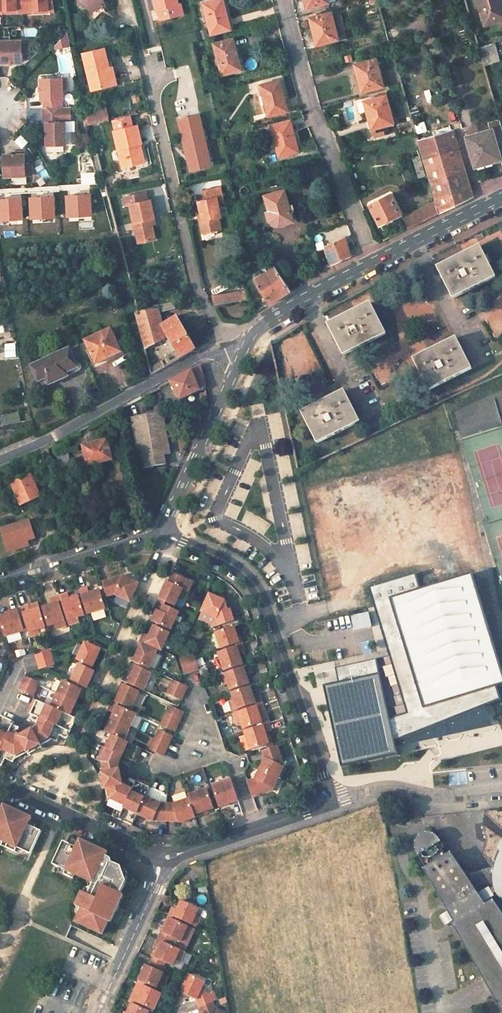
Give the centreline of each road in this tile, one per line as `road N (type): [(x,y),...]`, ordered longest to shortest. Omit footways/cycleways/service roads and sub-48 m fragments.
road 1 (residential): [(330,806),(259,592),(232,564),(162,534)]
road 2 (residential): [(142,57),(198,290),(240,355)]
road 3 (residential): [(284,0),(312,109),(373,261)]
road 4 (unclassified): [(0,461),(205,353),(240,355)]
road 5 (residential): [(162,534),(240,355)]
road 6 (residential): [(165,861),(0,784)]
road 7 (residential): [(330,806),(384,789),(440,798),(501,792)]
road 8 (residential): [(165,861),(330,806)]
road 9 (residential): [(0,580),(162,534)]
road 10 (residential): [(96,1012),(165,861)]
road 11 (unclassified): [(373,261),(271,317),(240,355)]
road 12 (unclassified): [(501,197),(373,261)]

